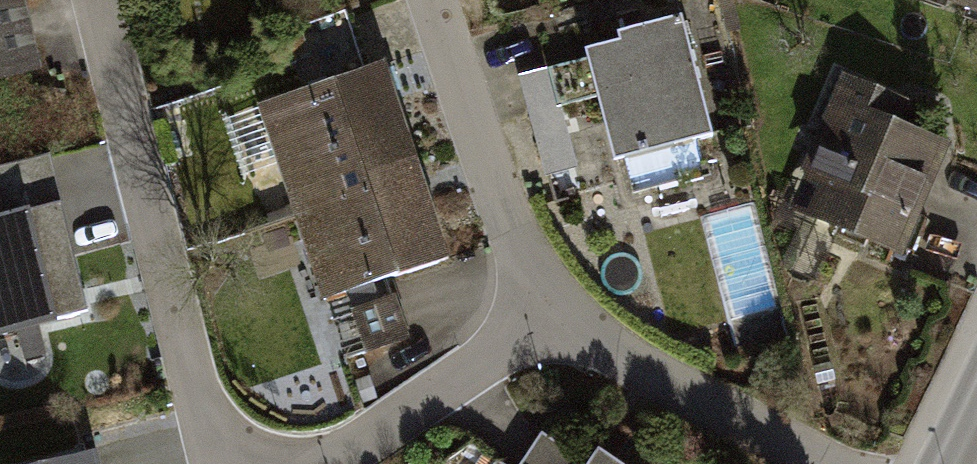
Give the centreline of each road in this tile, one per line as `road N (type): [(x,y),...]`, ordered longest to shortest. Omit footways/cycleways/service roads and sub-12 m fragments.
road 1 (residential): [(99,0),(155,244),(230,463)]
road 2 (residential): [(433,0),(515,245),(561,319)]
road 3 (residential): [(561,319),(626,363),(826,463)]
road 4 (residential): [(332,463),(561,319)]

